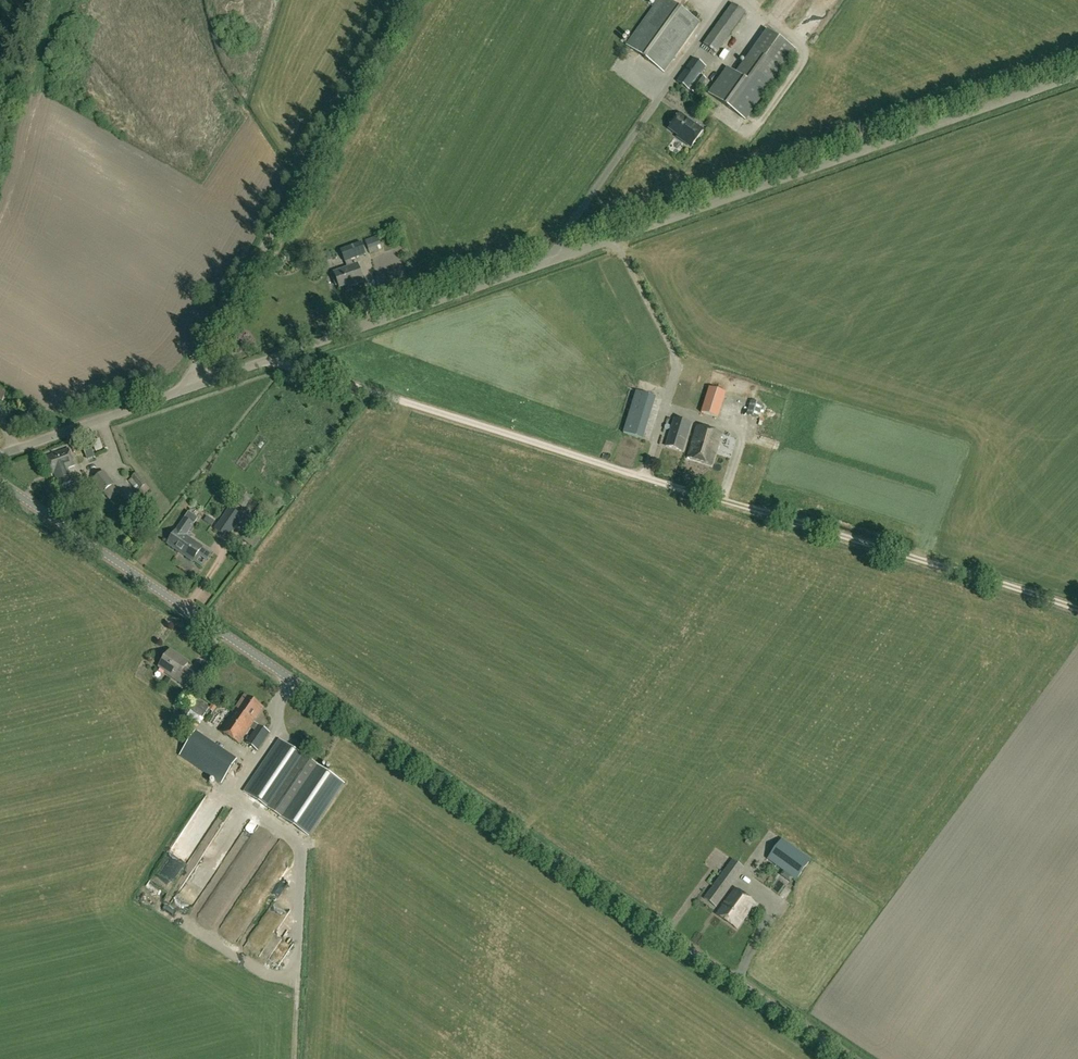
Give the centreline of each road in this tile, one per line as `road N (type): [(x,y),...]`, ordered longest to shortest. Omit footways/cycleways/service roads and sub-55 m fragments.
road 1 (tertiary): [(856,1058),(0,484)]
road 2 (track): [(1077,608),(267,364)]
road 3 (unclassified): [(543,266),(1077,78)]
road 4 (unclassified): [(186,389),(405,0)]
road 5 (unclassified): [(186,389),(543,266)]
road 6 (unclassified): [(675,72),(543,266)]
road 7 (unclassified): [(0,457),(186,389)]

